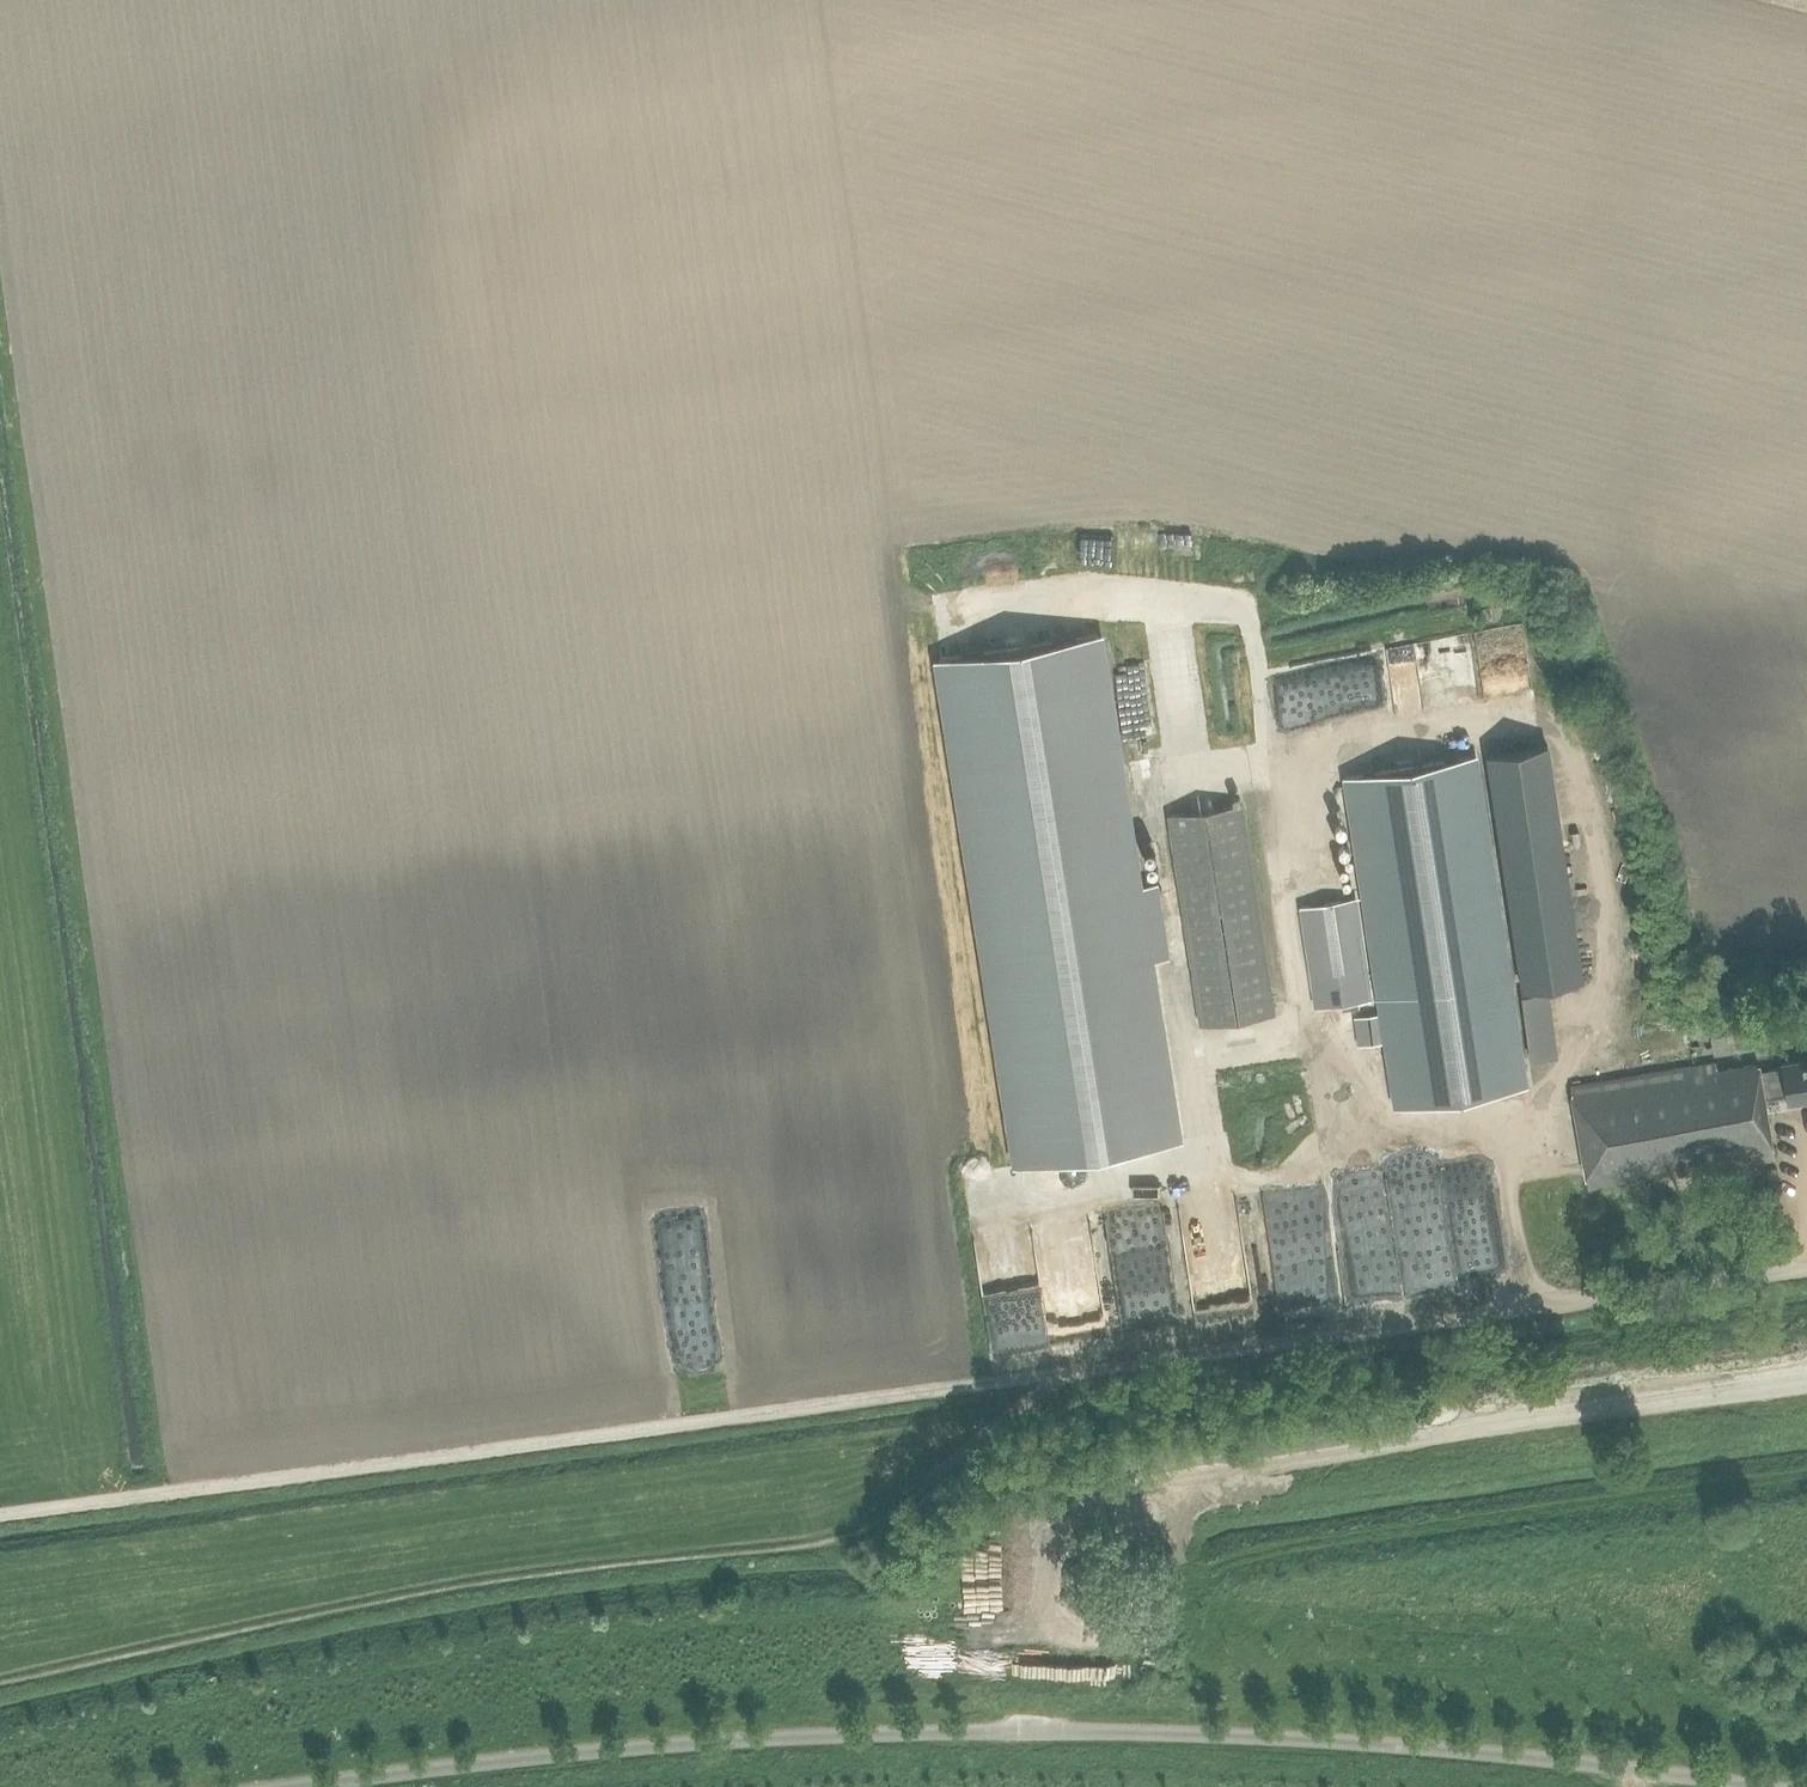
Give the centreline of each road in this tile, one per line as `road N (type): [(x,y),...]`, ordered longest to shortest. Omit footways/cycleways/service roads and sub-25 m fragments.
road 1 (unclassified): [(1747,1786),(1444,1752),(1030,1733),(645,1750),(317,1786)]

